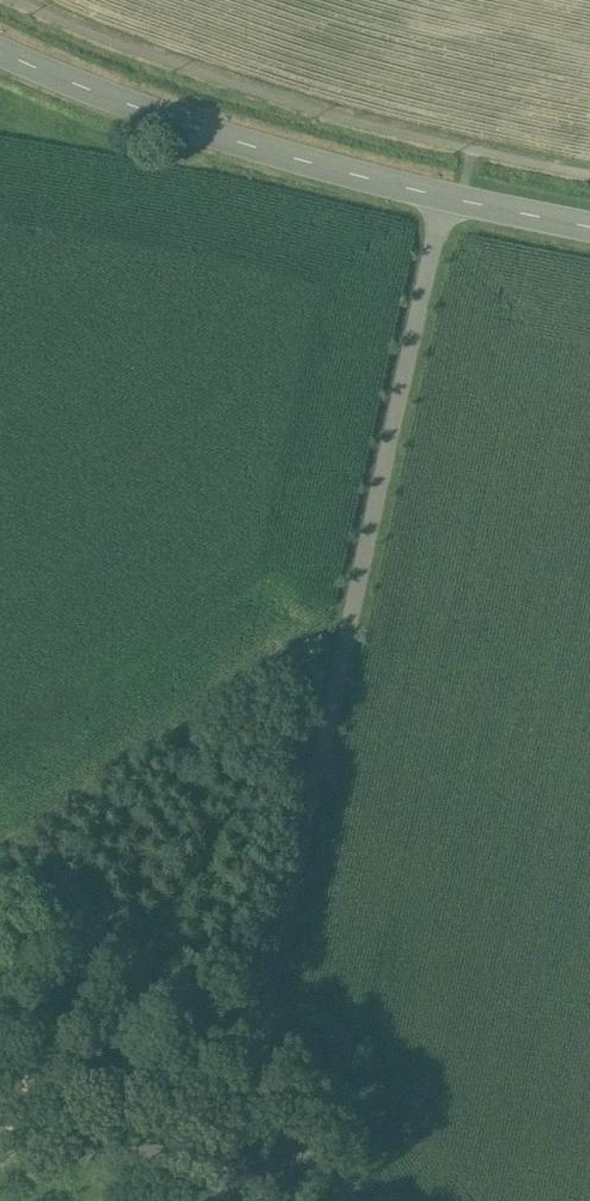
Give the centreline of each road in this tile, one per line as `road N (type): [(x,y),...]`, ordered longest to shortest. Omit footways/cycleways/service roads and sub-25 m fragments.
road 1 (tertiary): [(0,51),(242,142),(589,227)]

